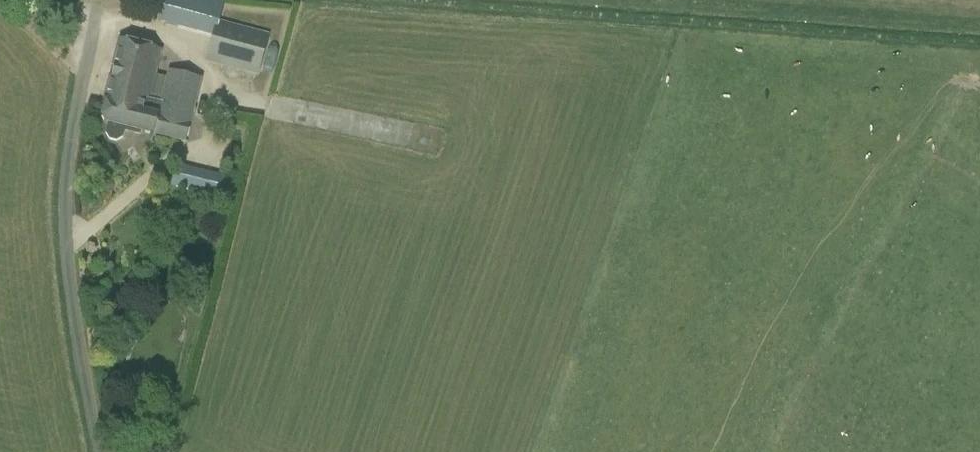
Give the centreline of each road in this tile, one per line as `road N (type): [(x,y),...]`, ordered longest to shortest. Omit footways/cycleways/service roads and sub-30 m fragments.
road 1 (unclassified): [(99,451),(65,239),(68,156),(96,14)]
road 2 (track): [(187,451),(262,160),(286,111)]
road 3 (track): [(409,135),(253,104),(161,36),(94,24)]

